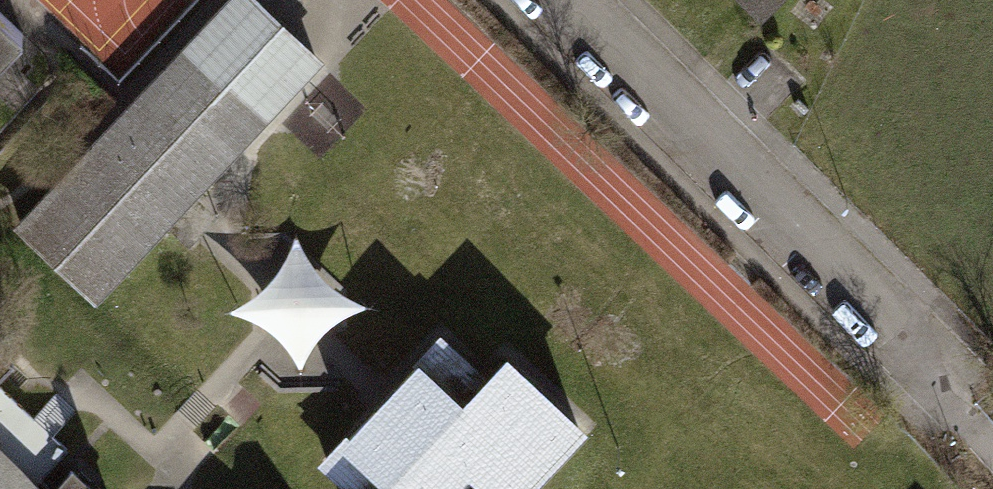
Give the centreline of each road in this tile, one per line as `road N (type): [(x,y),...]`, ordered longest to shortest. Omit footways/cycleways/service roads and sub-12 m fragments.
road 1 (residential): [(913,344),(557,0)]
road 2 (unclassified): [(913,344),(992,440)]

